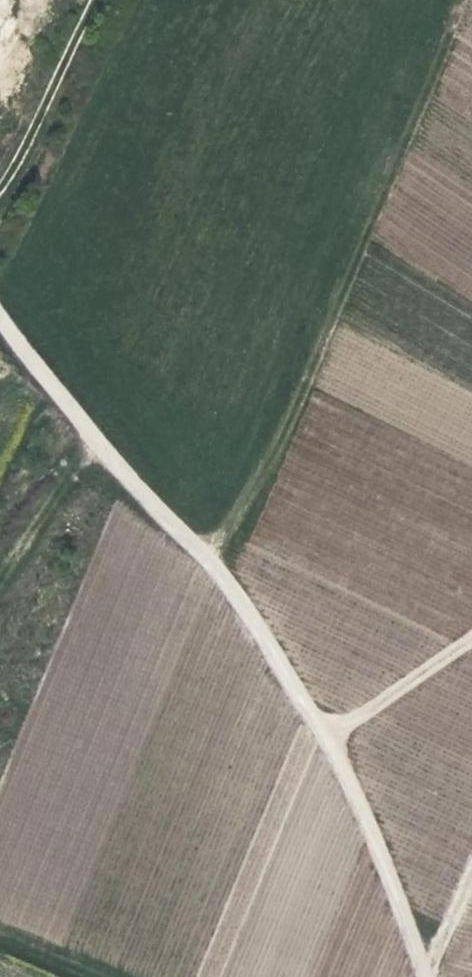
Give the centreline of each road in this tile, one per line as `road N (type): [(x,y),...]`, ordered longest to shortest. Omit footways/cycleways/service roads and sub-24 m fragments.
road 1 (unclassified): [(436,976),(254,618),(78,420),(0,316)]
road 2 (track): [(463,0),(406,149),(217,576)]
road 3 (track): [(90,0),(0,180)]
road 4 (track): [(471,636),(314,736)]

